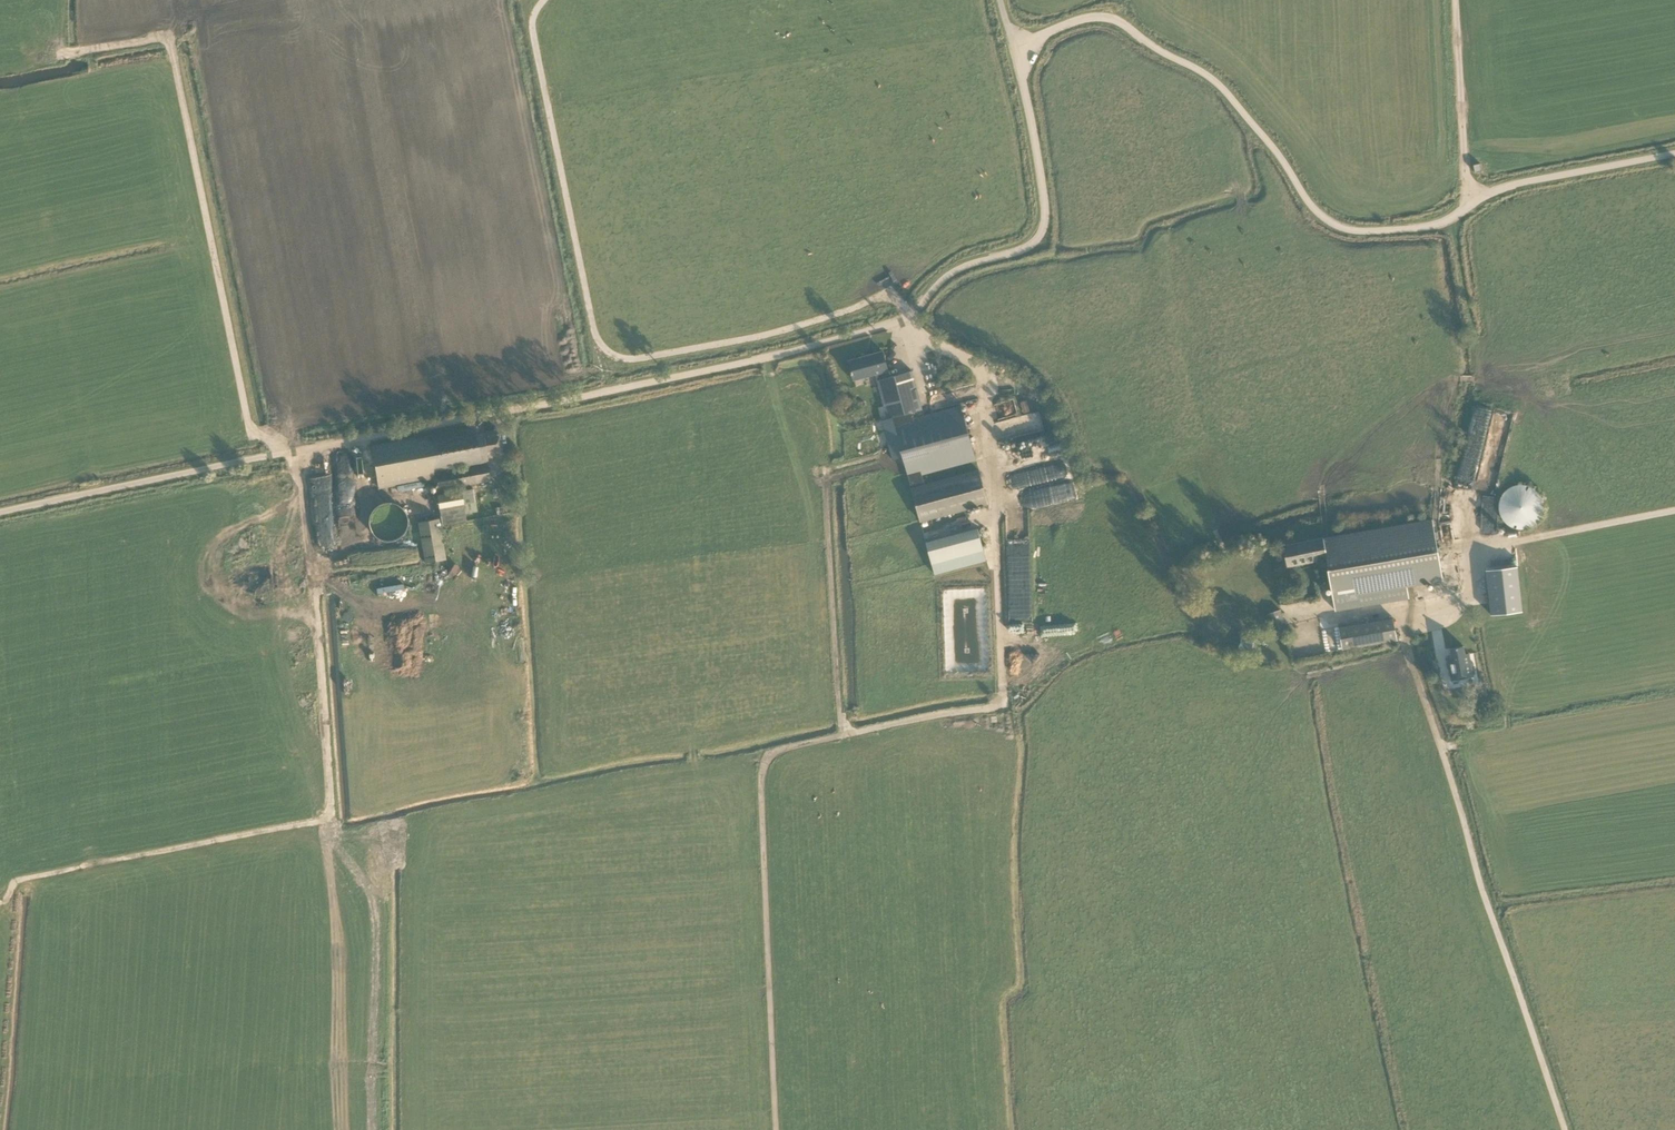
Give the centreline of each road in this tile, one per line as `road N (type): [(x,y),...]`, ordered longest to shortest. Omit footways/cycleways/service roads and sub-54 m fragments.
road 1 (unclassified): [(0,511),(745,363),(913,315),(951,273),(1024,249),(1044,230),(1031,116),(1014,48)]
road 2 (track): [(913,315),(891,295),(767,337),(627,361),(604,348),(534,29),(547,0)]
road 3 (unclassified): [(1014,48),(1078,20),(1124,24),(1229,94),(1311,204),(1341,227),(1420,228),(1474,203)]
road 4 (track): [(1404,633),(1564,1129)]
road 5 (unclassified): [(1474,203),(1517,183),(1674,153)]
road 6 (unclassified): [(1474,203),(1455,0)]

